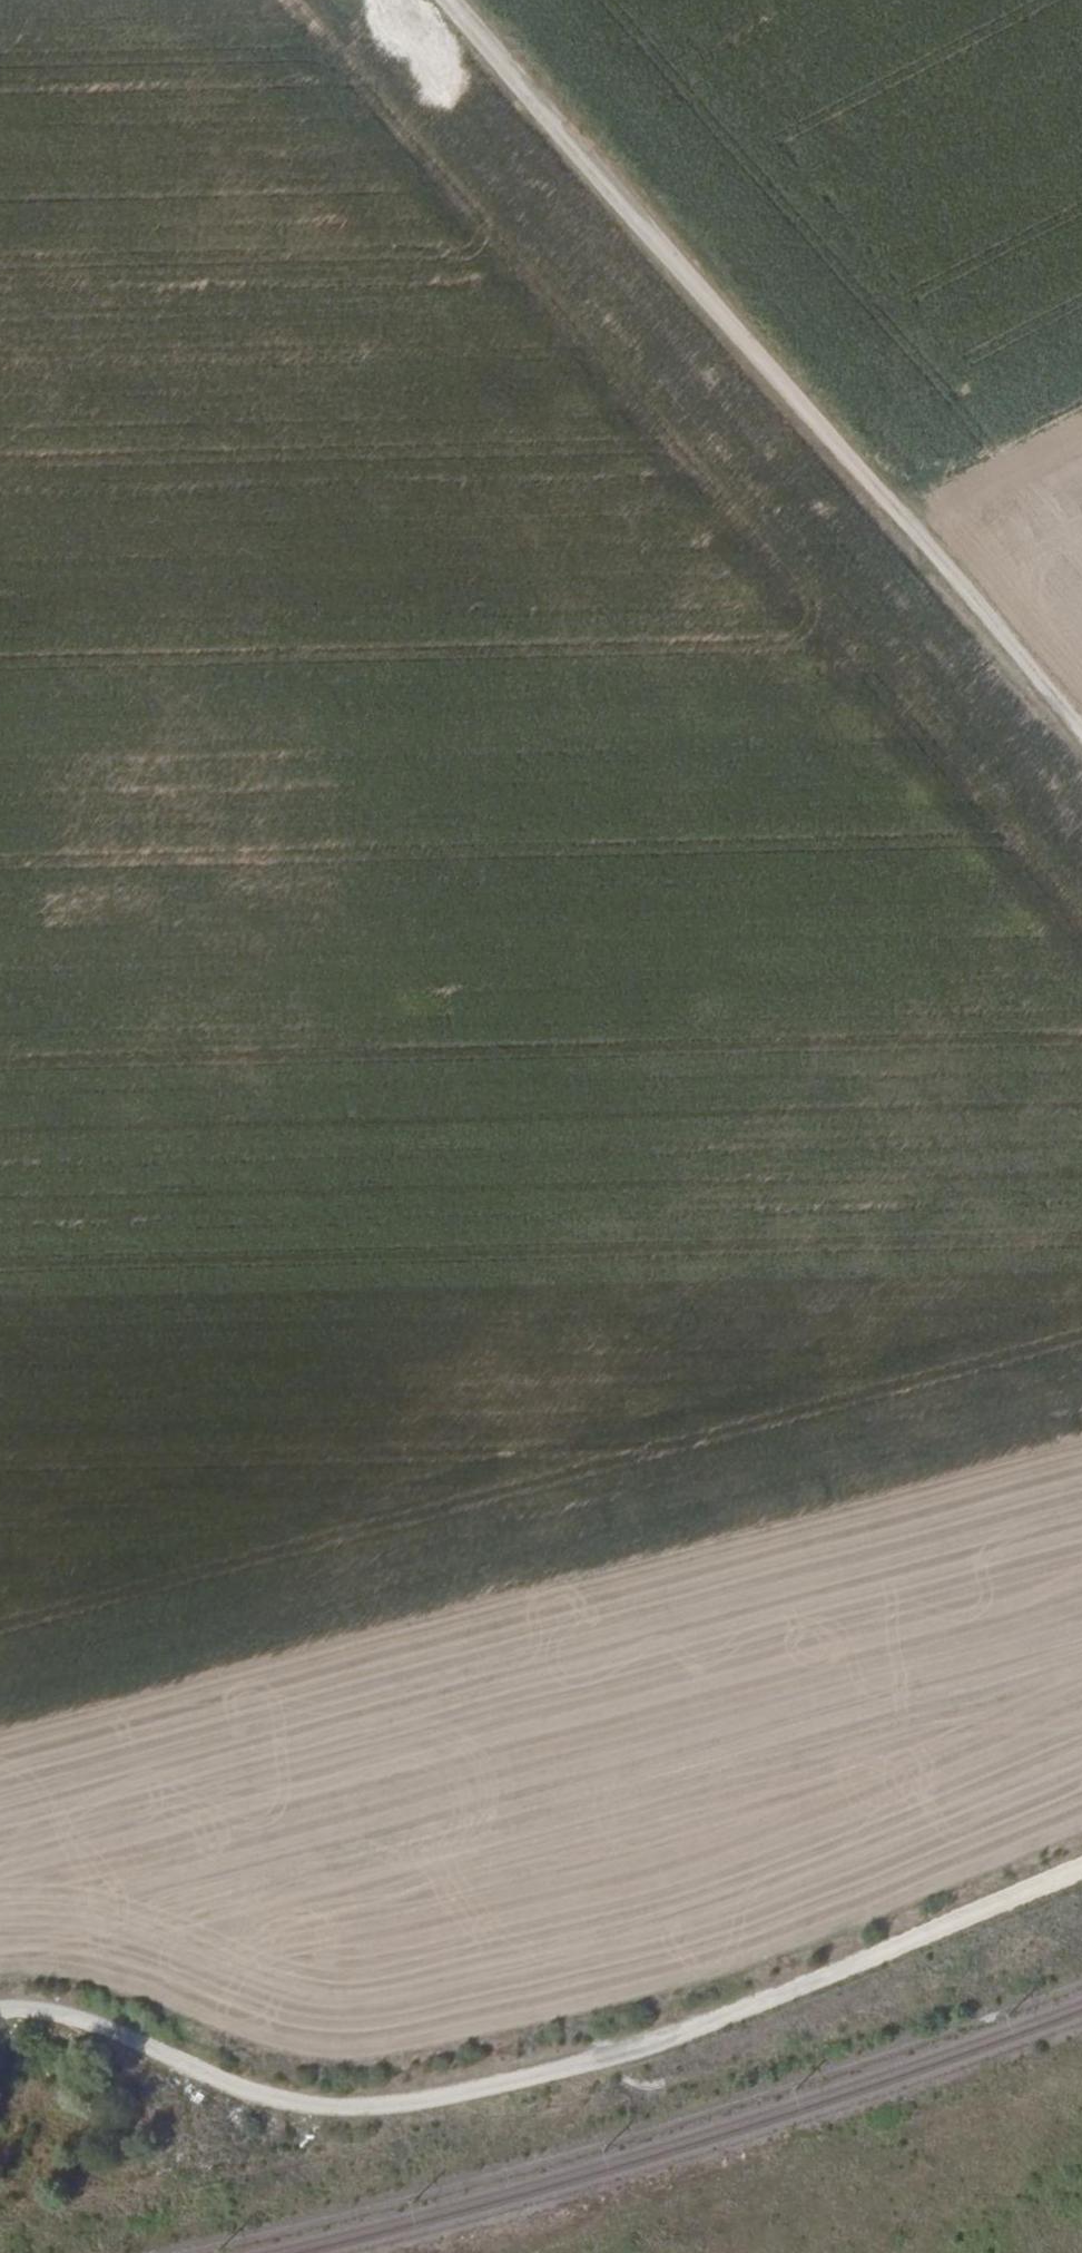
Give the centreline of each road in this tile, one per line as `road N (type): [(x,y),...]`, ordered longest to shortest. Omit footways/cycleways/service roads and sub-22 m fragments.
road 1 (track): [(0,2011),(48,2008),(175,2056),(265,2108),(332,2130),(612,2085),(1081,1876)]
road 2 (track): [(1081,742),(452,0)]

